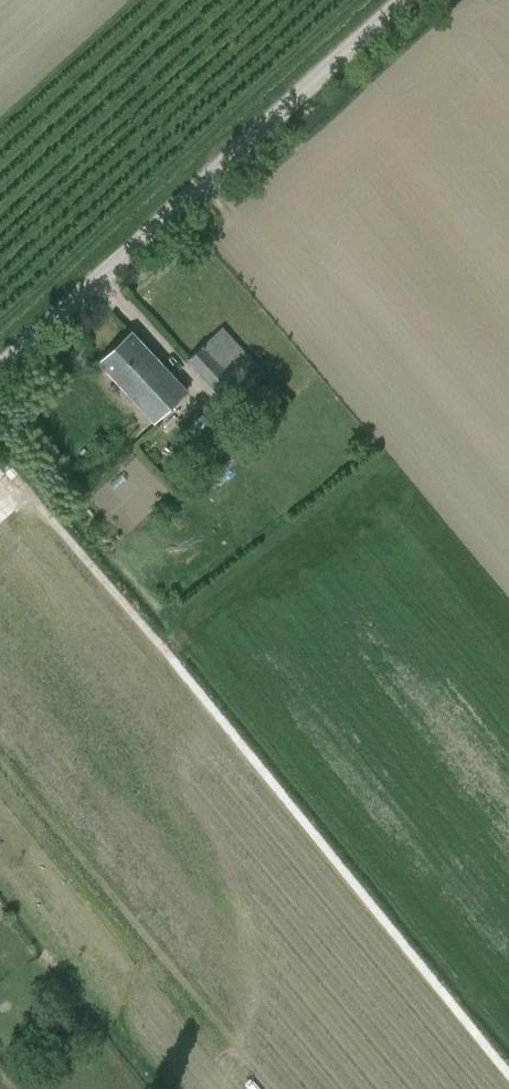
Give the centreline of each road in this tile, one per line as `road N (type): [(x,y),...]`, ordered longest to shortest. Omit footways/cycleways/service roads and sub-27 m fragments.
road 1 (unclassified): [(411,0),(0,372)]

